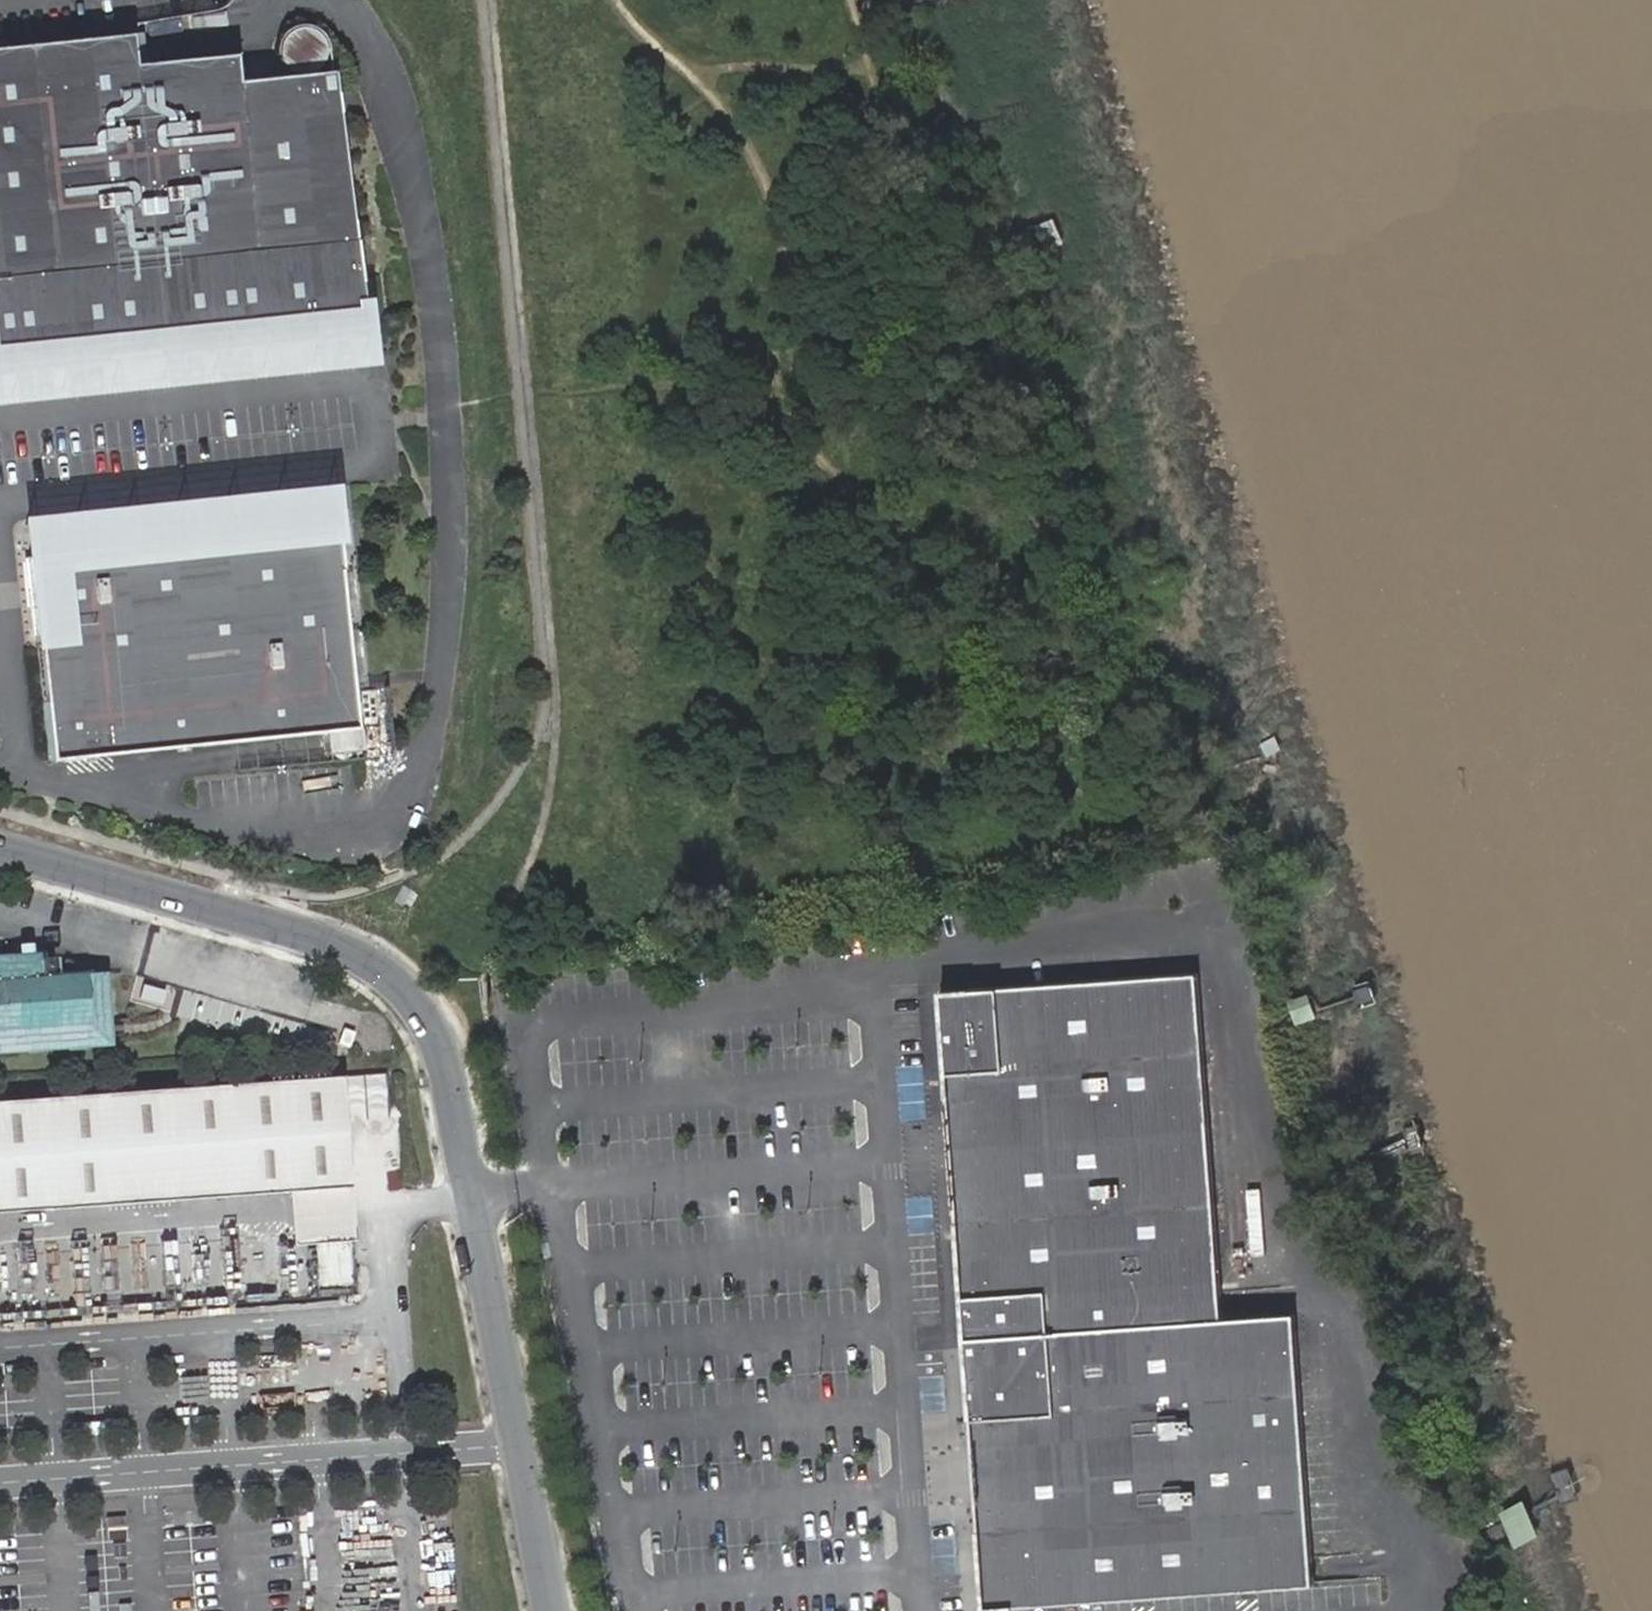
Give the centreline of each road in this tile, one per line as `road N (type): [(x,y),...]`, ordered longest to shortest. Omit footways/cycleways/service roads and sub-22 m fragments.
road 1 (unclassified): [(552,1610),(435,1021),(389,970),(334,943),(0,850)]

